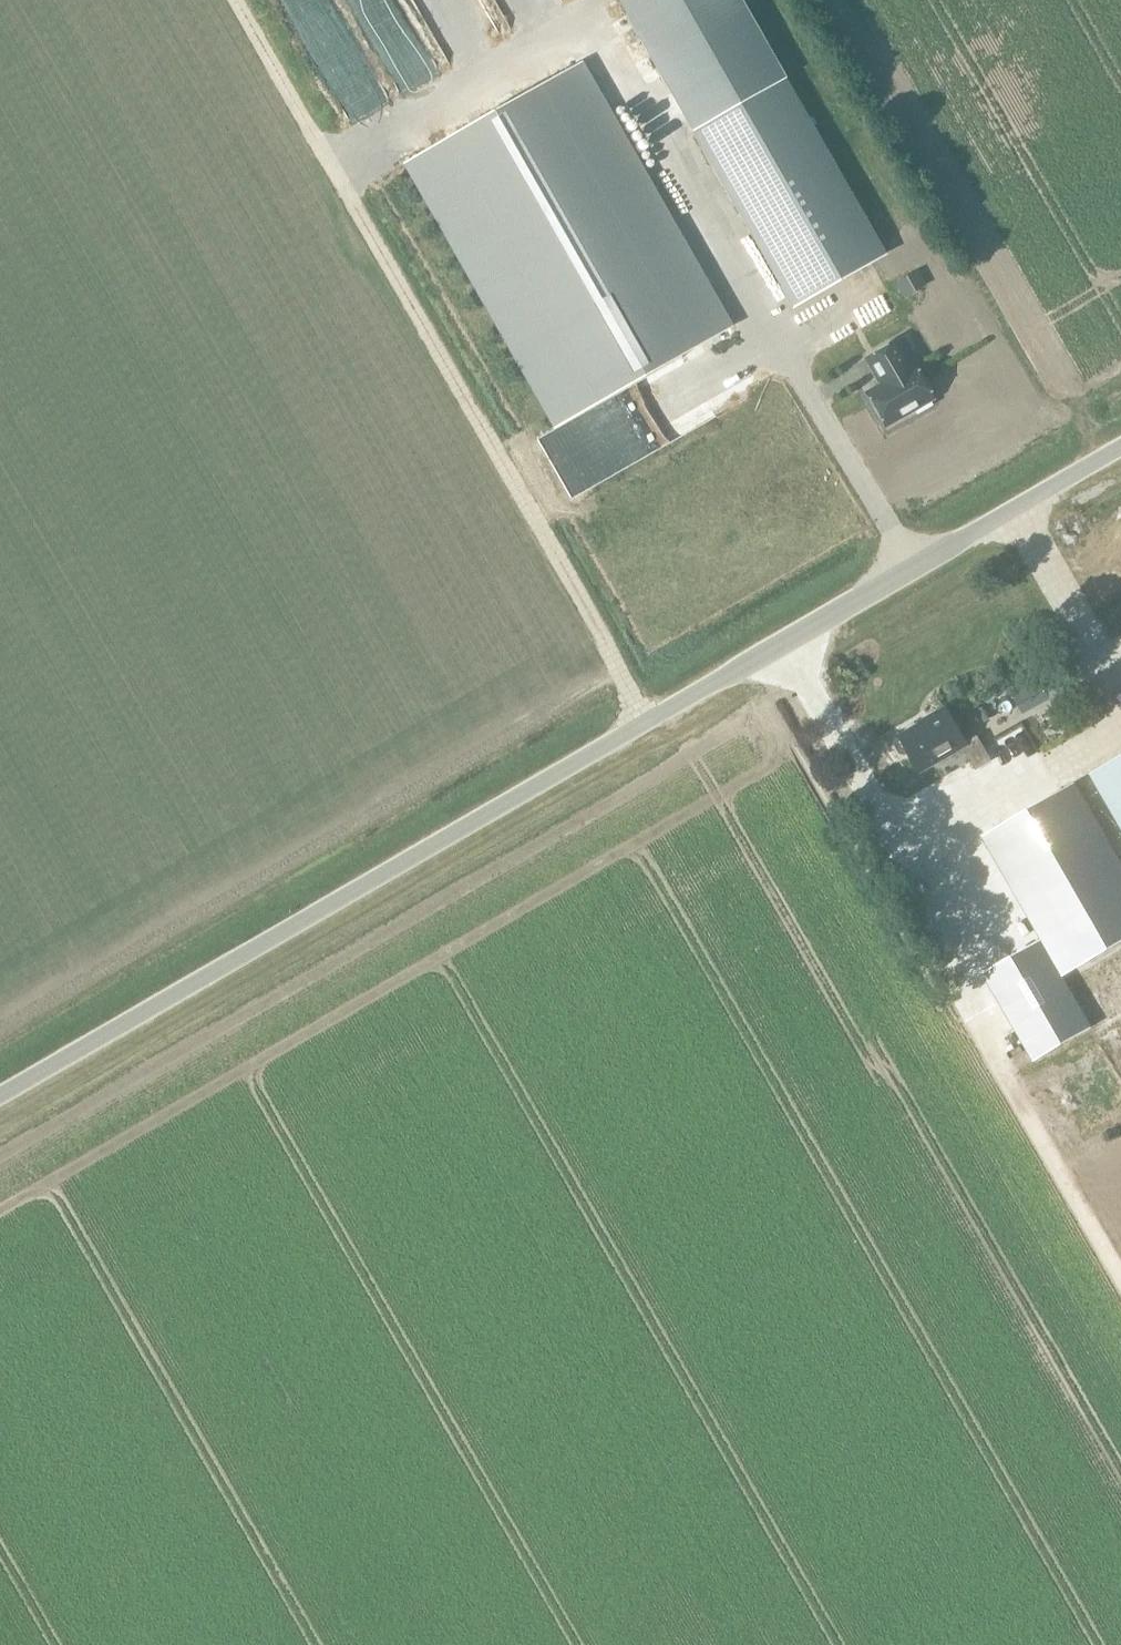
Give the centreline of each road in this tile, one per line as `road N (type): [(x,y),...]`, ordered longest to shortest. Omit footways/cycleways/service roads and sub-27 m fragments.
road 1 (unclassified): [(0,1101),(1120,453)]

